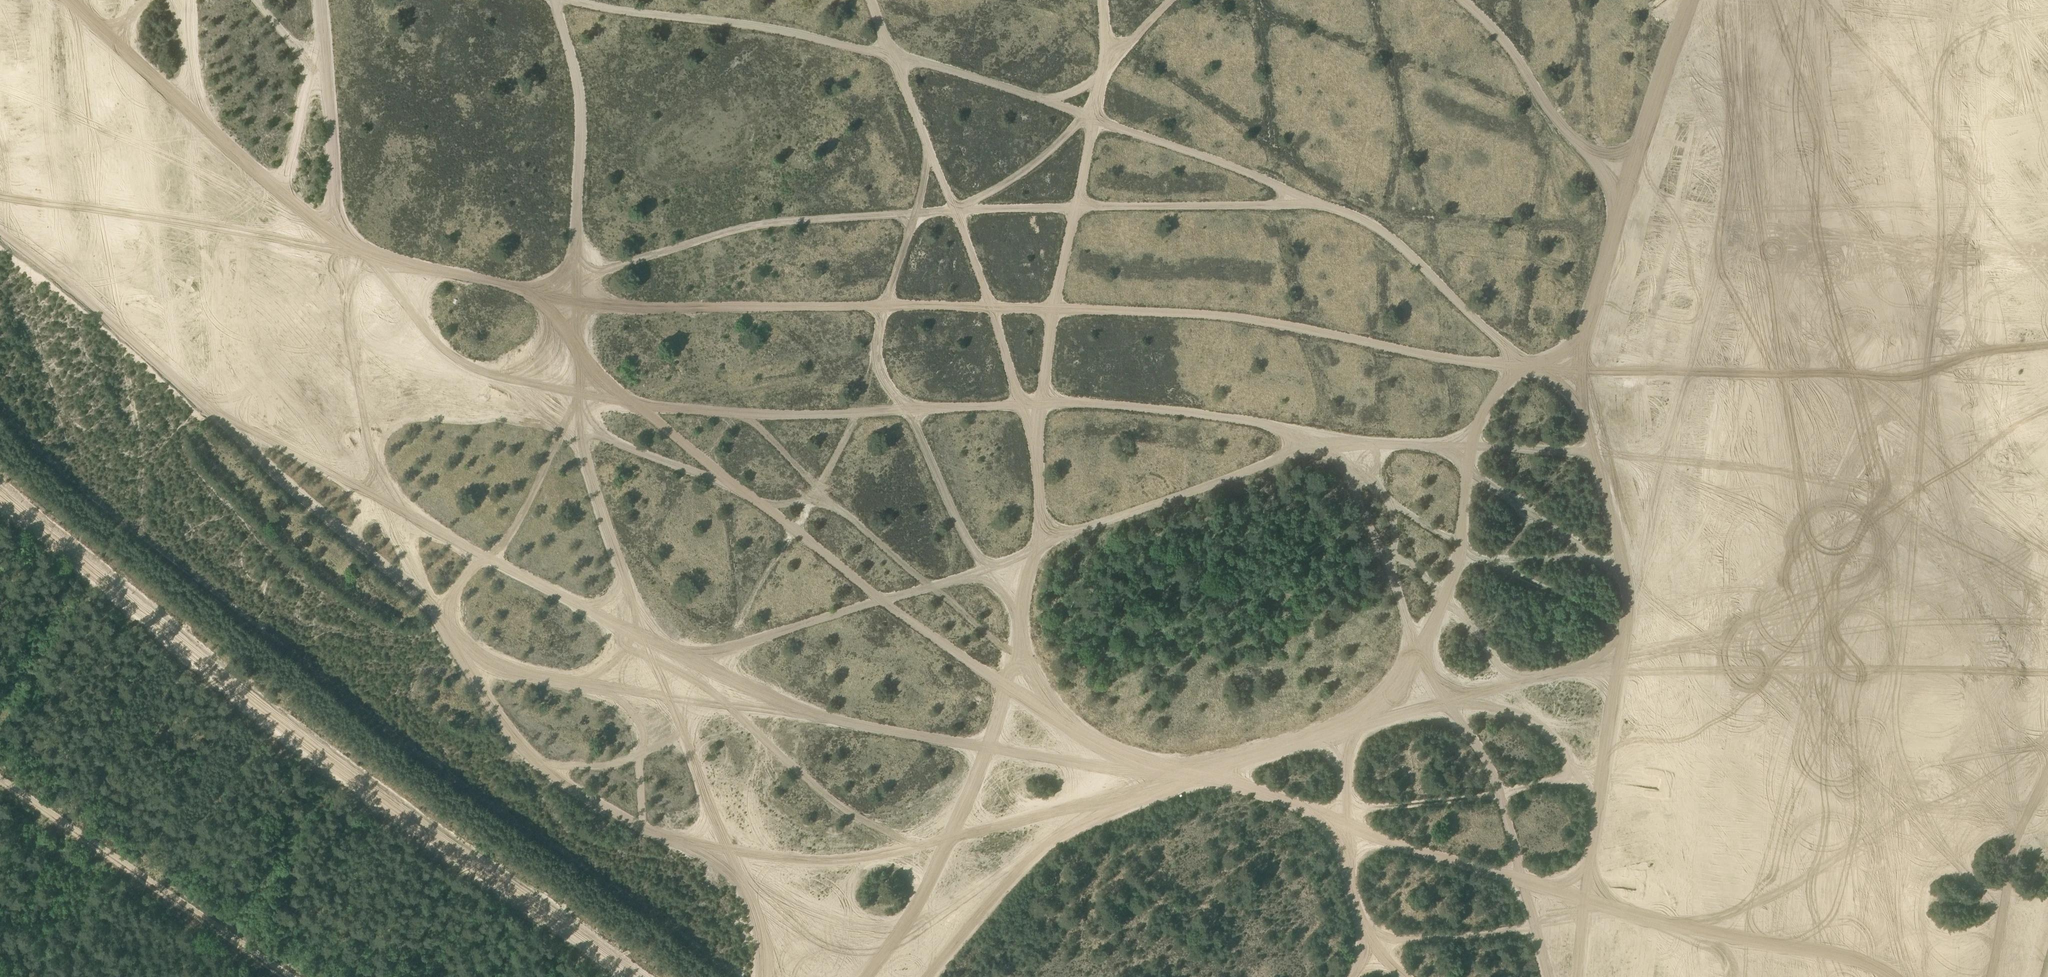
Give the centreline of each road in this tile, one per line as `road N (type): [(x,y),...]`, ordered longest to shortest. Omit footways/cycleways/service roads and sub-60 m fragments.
road 1 (track): [(1577,976),(1628,590),(1579,373),(1591,308),(1686,0)]
road 2 (track): [(641,976),(0,490)]

